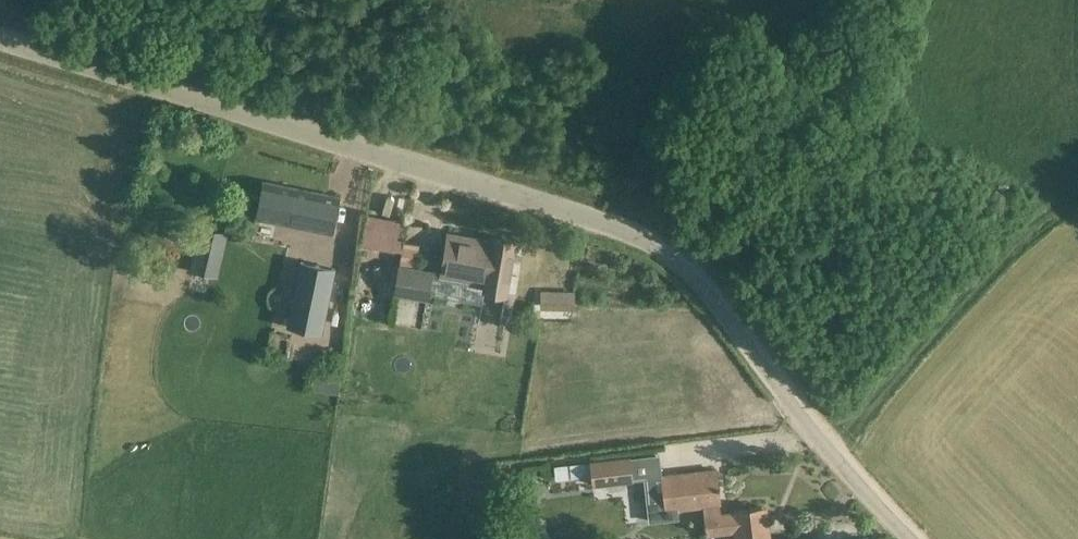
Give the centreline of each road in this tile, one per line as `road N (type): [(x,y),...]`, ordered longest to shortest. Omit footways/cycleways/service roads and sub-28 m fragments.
road 1 (unclassified): [(914,538),(658,248),(0,37)]

